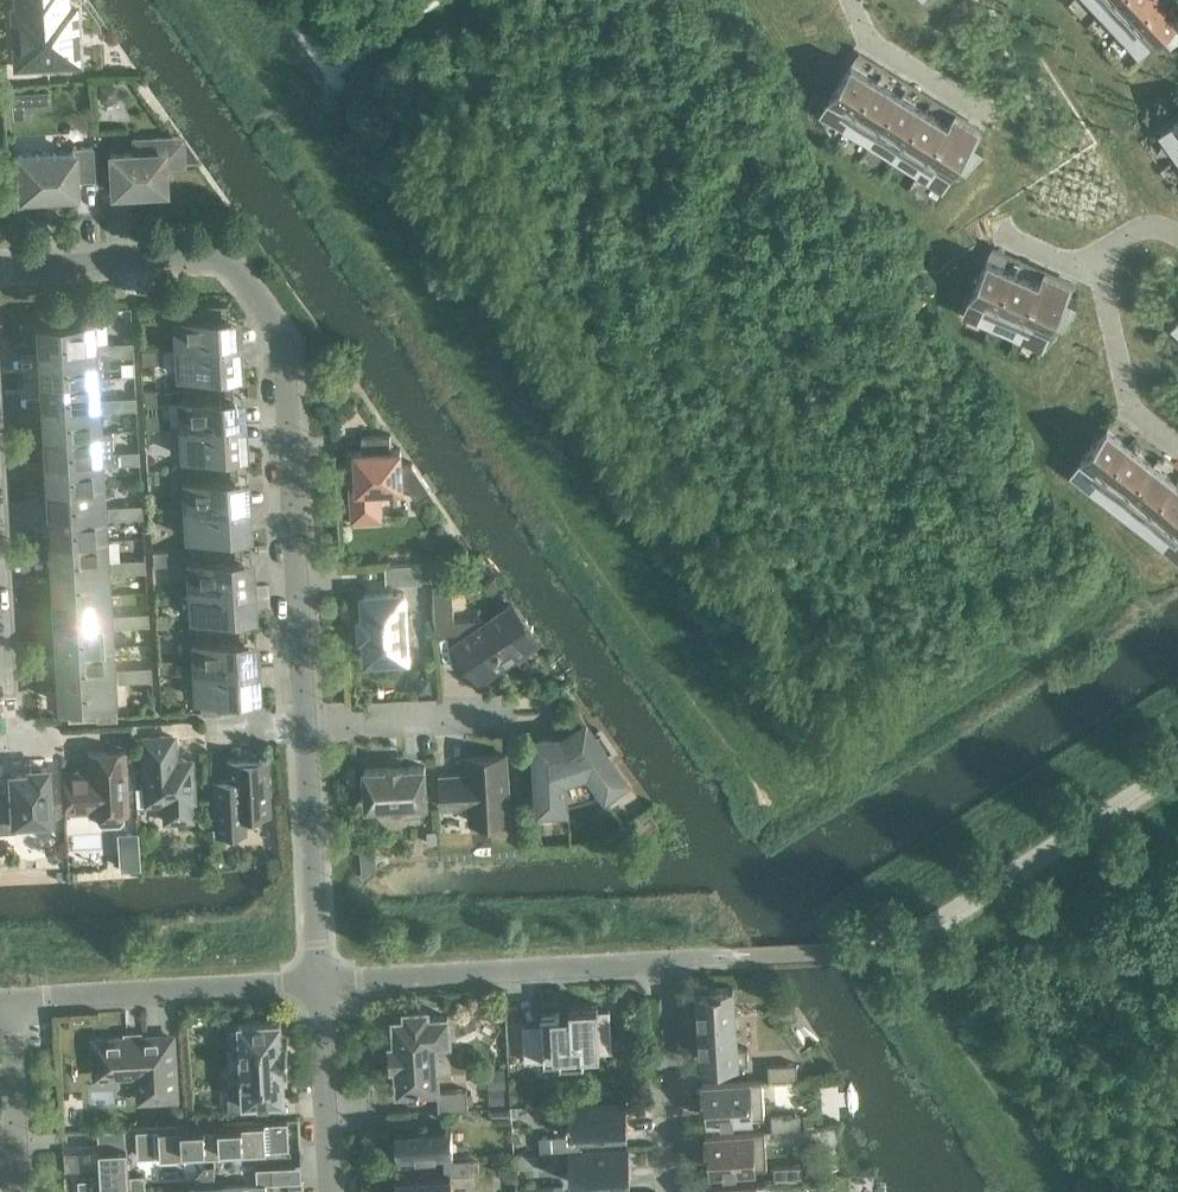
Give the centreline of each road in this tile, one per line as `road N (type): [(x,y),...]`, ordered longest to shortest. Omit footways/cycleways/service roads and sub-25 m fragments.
road 1 (residential): [(318,983),(283,344),(224,260),(0,269)]
road 2 (residential): [(318,983),(668,965)]
road 3 (residential): [(8,1001),(318,983)]
road 4 (residential): [(682,1191),(668,965)]
road 5 (residential): [(330,1191),(318,983)]
road 6 (residential): [(1100,276),(1135,410),(1177,445)]
road 7 (residential): [(19,1191),(8,1001)]
road 8 (residential): [(855,0),(870,36),(995,115)]

